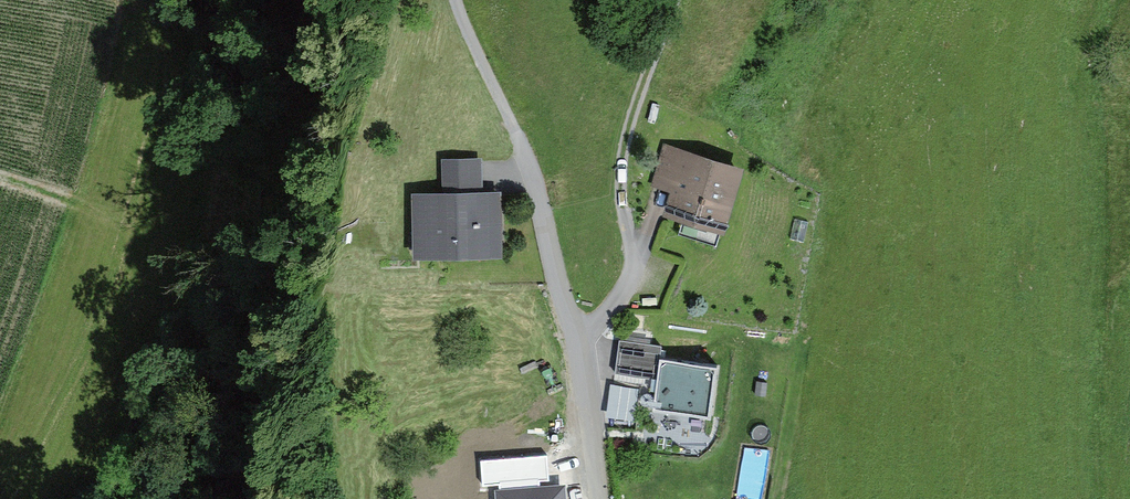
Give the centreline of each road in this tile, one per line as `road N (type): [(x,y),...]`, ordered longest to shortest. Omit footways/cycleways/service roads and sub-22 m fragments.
road 1 (residential): [(604,498),(582,337),(525,136)]
road 2 (track): [(648,254),(632,215),(630,164),(679,0)]
road 3 (track): [(525,136),(463,0)]

